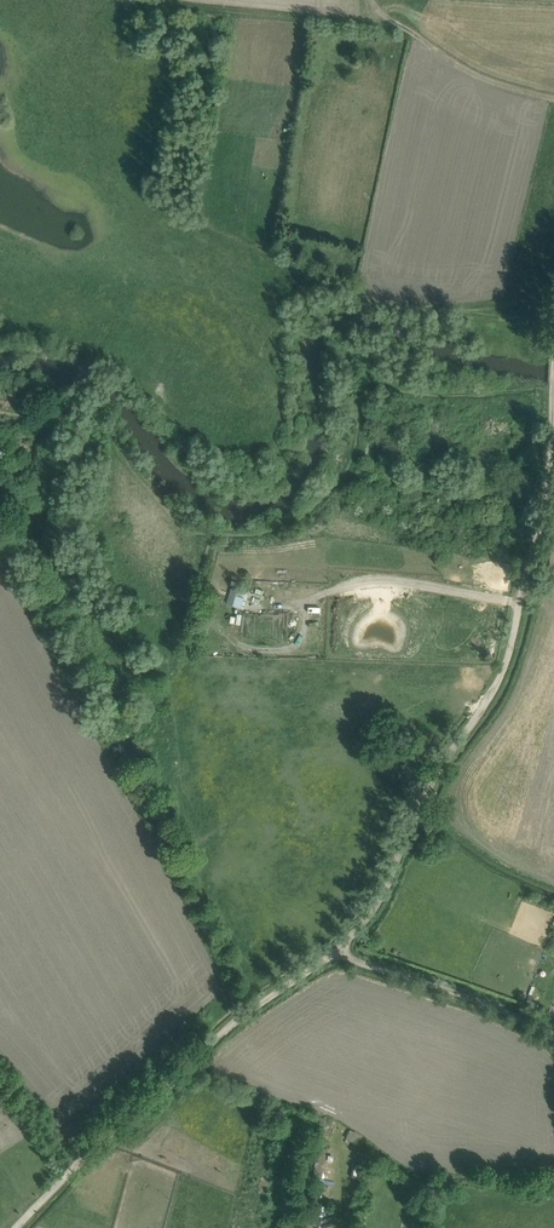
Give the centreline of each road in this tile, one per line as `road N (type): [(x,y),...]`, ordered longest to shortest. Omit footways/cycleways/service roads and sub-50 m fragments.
road 1 (track): [(339,950),(385,890),(440,767),(502,674),(544,503),(552,396)]
road 2 (track): [(15,1227),(231,1025),(339,950)]
road 3 (track): [(553,1039),(339,950)]
road 4 (track): [(373,0),(466,71),(553,99)]

